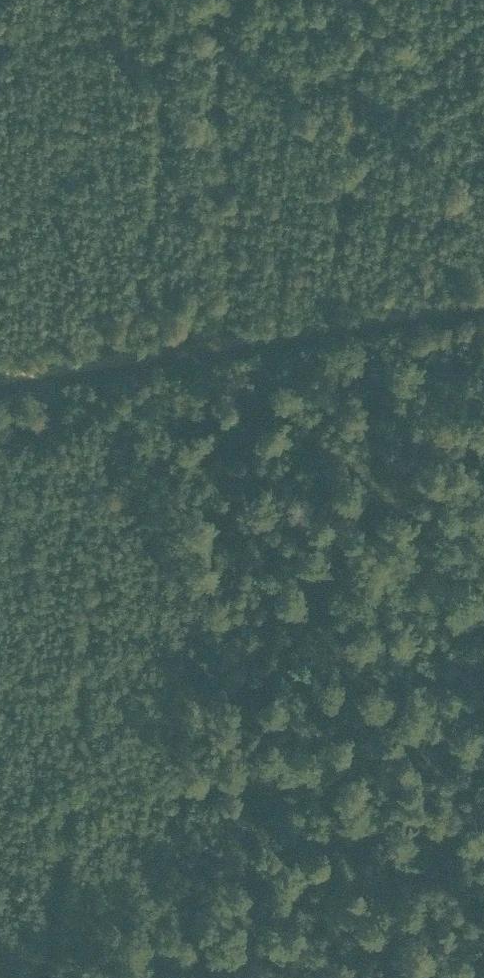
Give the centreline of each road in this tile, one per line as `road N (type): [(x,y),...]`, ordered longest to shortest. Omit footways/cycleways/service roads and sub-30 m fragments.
road 1 (track): [(0,372),(483,303)]

